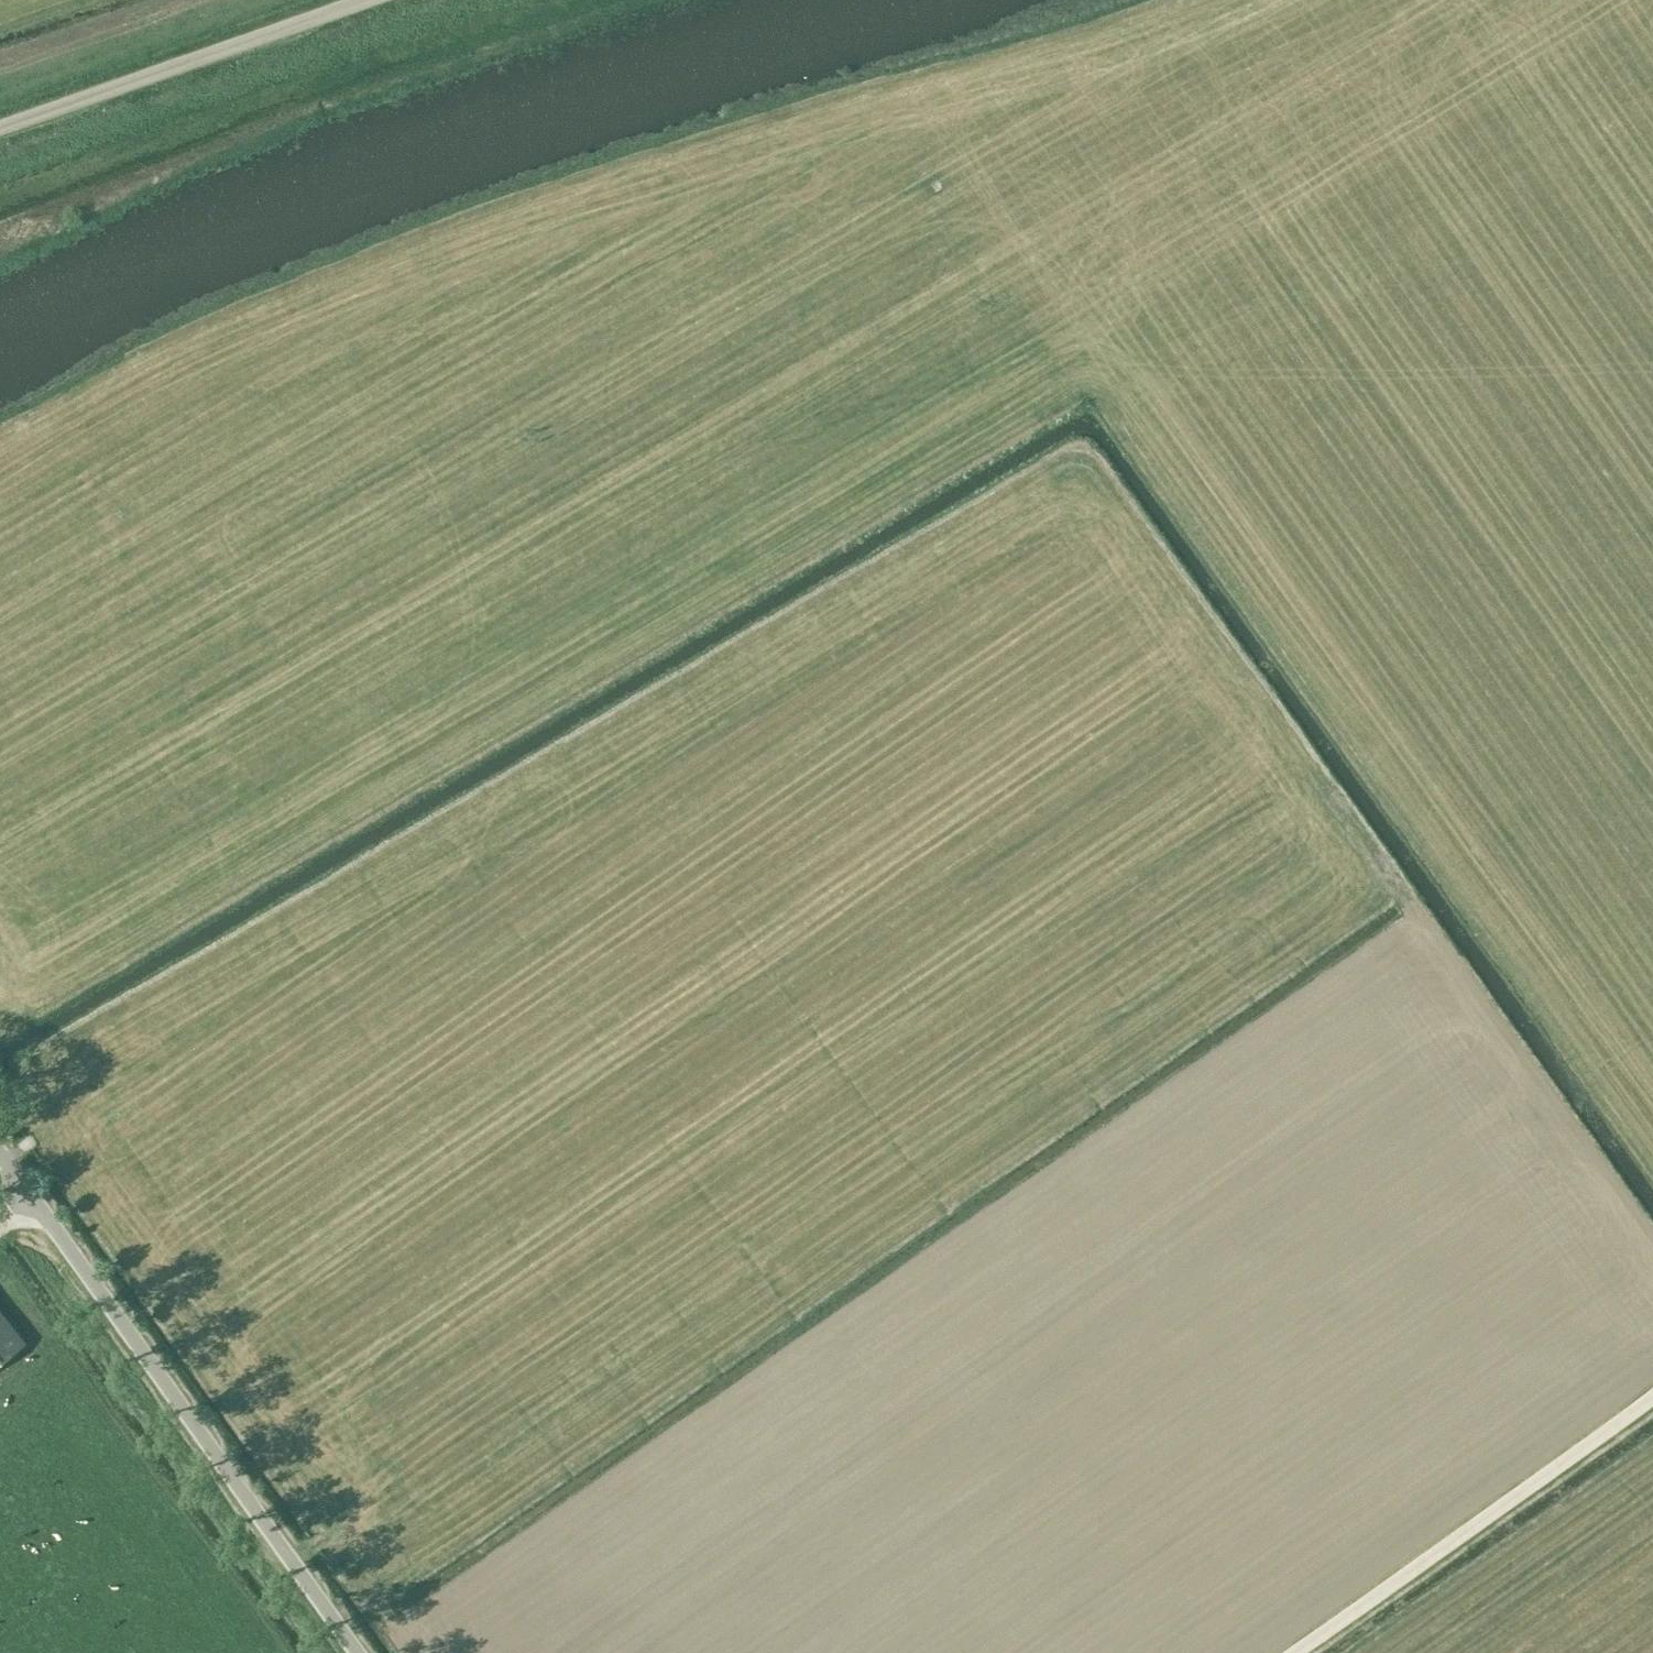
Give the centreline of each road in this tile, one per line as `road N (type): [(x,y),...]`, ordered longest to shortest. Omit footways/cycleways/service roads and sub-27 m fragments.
road 1 (unclassified): [(0,1152),(358,1652)]
road 2 (unclassified): [(0,132),(375,0)]

